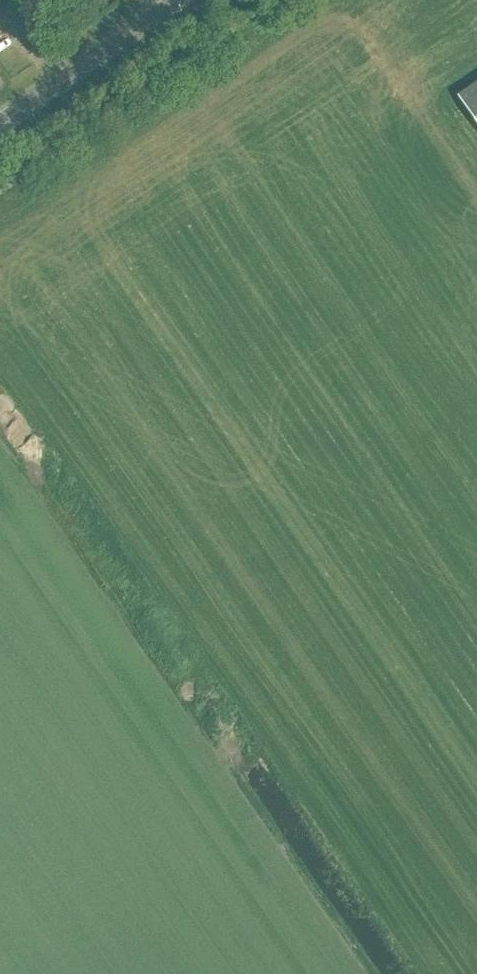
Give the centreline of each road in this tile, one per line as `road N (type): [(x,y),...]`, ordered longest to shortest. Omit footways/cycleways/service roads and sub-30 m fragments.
road 1 (tertiary): [(0,122),(175,0)]

